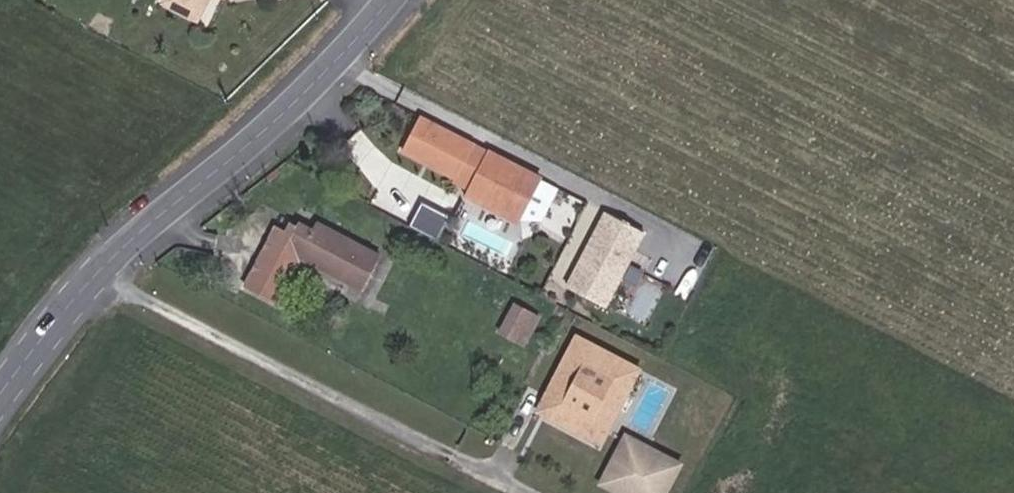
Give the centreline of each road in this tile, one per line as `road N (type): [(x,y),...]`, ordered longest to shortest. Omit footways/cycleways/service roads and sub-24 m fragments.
road 1 (secondary): [(0,403),(114,251),(301,99),(391,0)]

